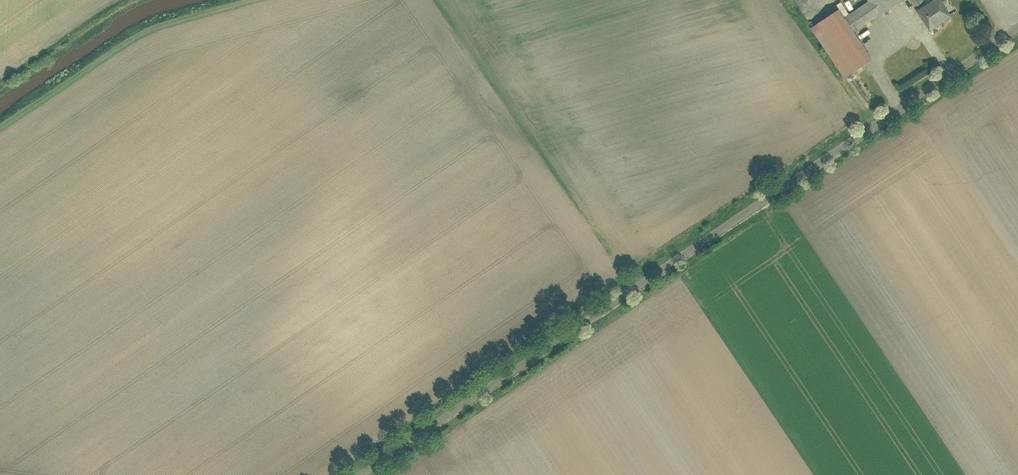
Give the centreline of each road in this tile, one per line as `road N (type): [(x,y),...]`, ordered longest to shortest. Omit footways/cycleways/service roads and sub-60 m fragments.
road 1 (unclassified): [(351,474),(1017,23)]

